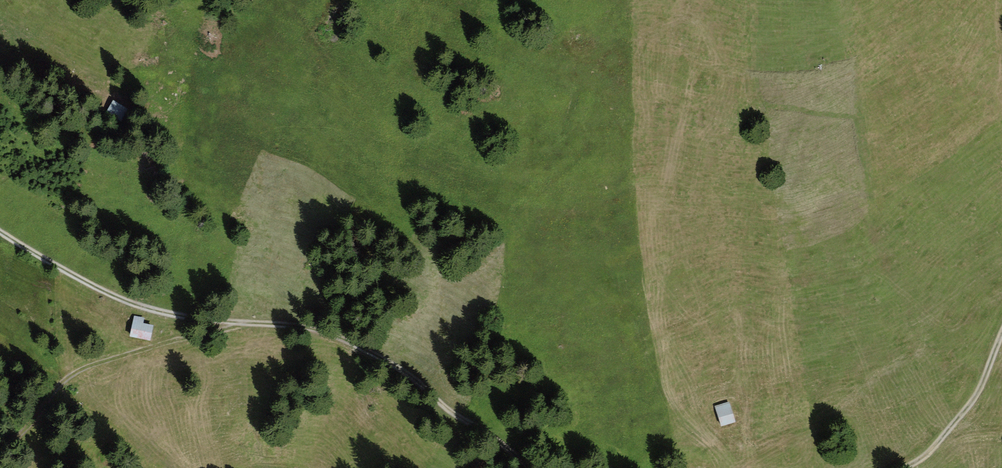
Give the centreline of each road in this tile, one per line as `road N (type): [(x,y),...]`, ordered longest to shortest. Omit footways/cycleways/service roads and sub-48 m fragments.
road 1 (track): [(552,467),(509,452),(389,361),(316,328),(147,308),(0,230)]
road 2 (track): [(244,322),(44,387),(0,455)]
road 3 (track): [(1001,336),(975,397),(951,427),(897,467)]

